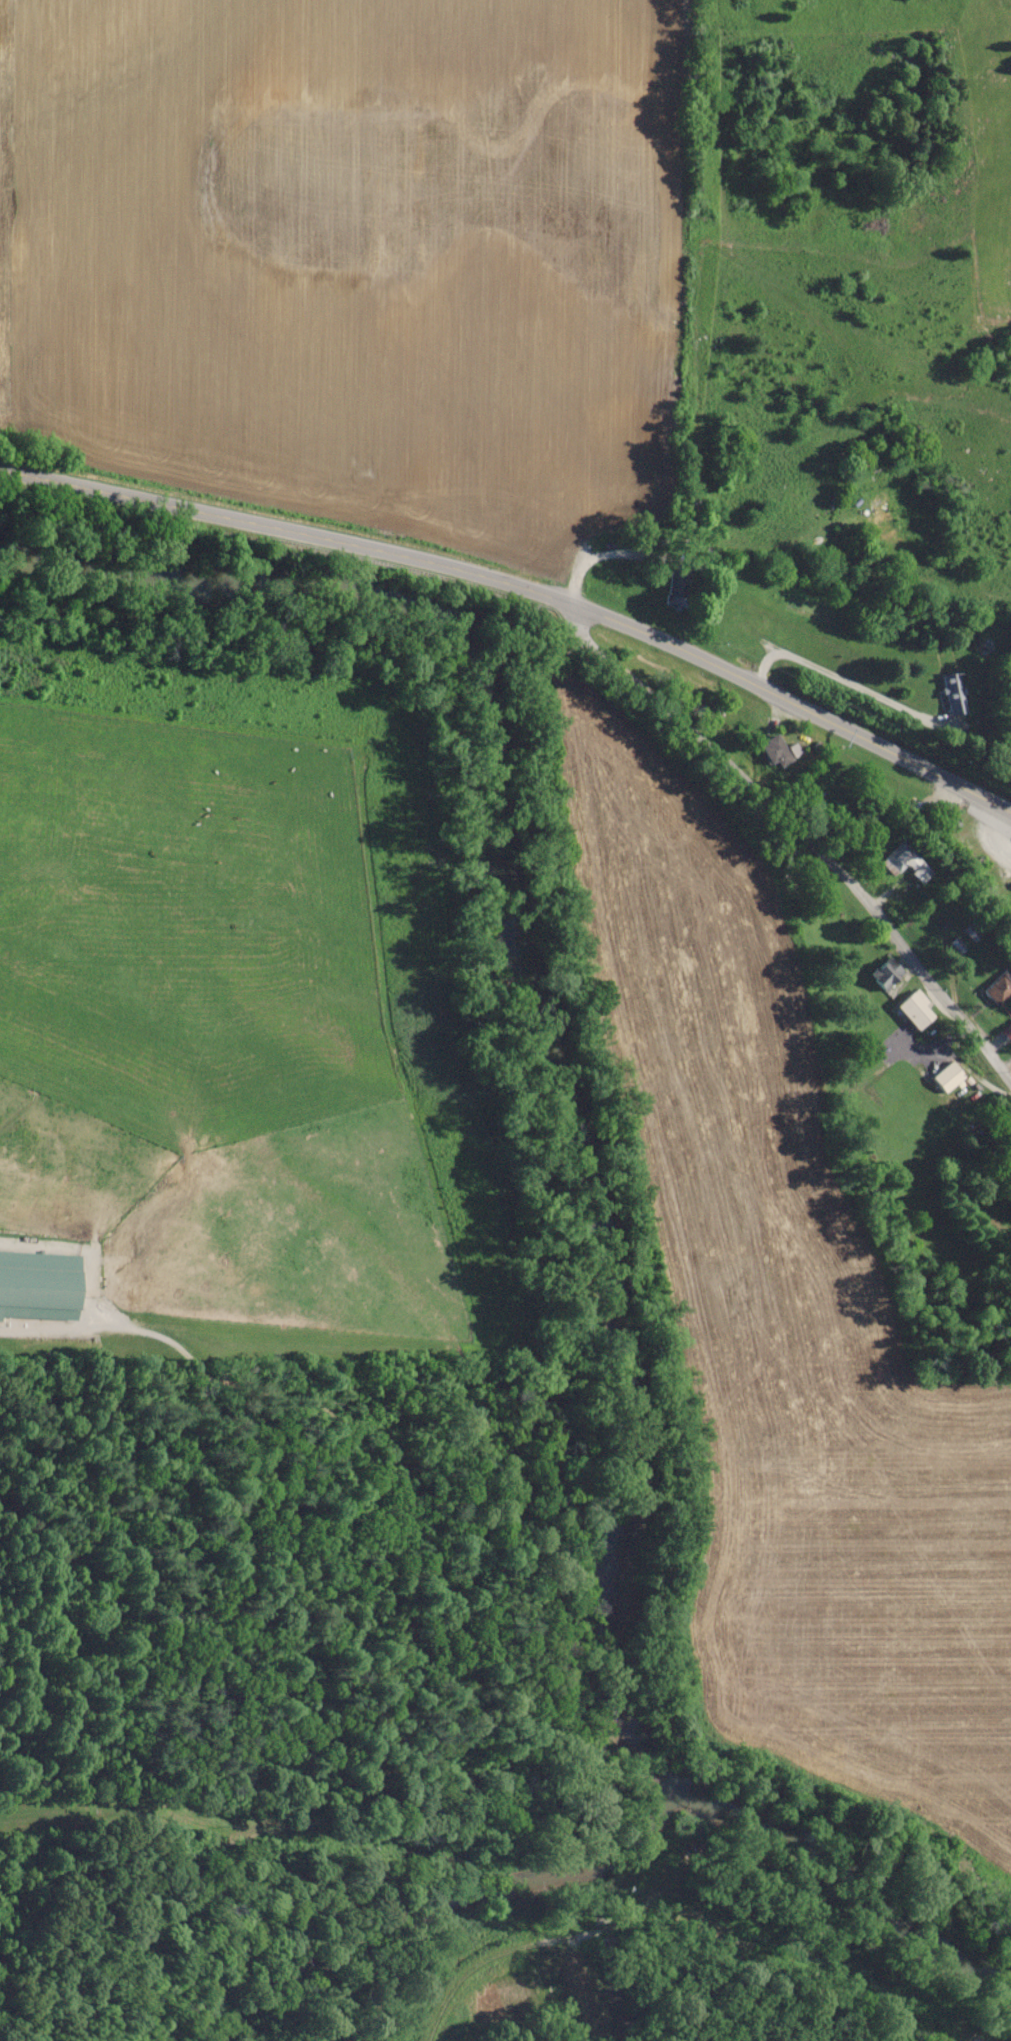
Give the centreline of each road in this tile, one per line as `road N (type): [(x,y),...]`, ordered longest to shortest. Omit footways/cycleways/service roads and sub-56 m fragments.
road 1 (primary): [(1010,811),(724,667),(578,607),(0,472)]
road 2 (residential): [(1010,1079),(877,910),(804,834),(588,645),(578,607)]

